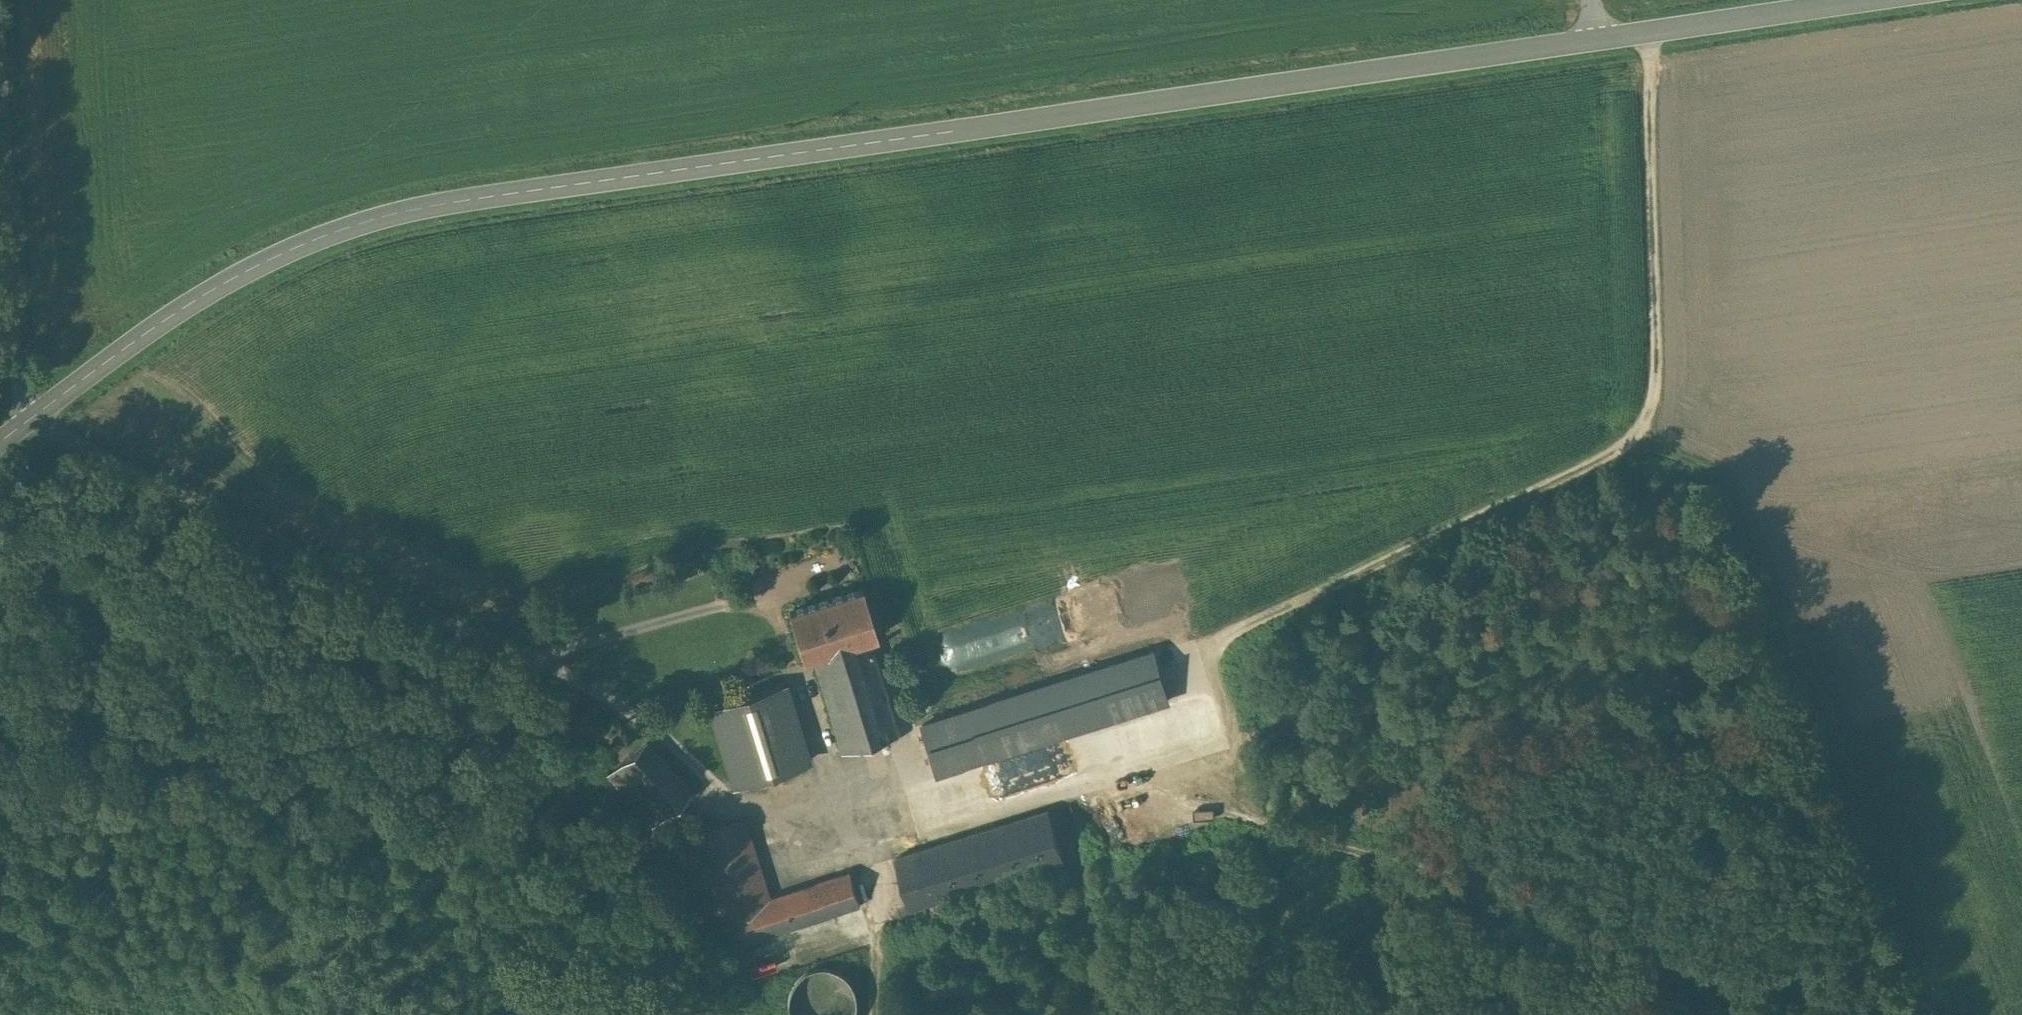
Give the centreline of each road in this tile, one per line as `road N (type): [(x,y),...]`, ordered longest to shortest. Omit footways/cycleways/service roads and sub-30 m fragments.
road 1 (secondary): [(1601,37),(395,213),(219,284),(34,414)]
road 2 (track): [(1647,31),(1656,386),(1641,429),(1574,474),(1209,645),(1220,701)]
road 3 (track): [(1926,1014),(1305,837),(1257,816),(1220,701)]
road 4 (track): [(1629,442),(1710,473),(1736,503),(1919,962),(1917,1007)]
road 5 (unclassified): [(34,414),(15,386),(0,65)]
road 6 (secondary): [(1870,0),(1601,37)]
road 7 (track): [(800,0),(783,30),(634,176)]
road 8 (track): [(862,811),(878,927),(873,1014)]

